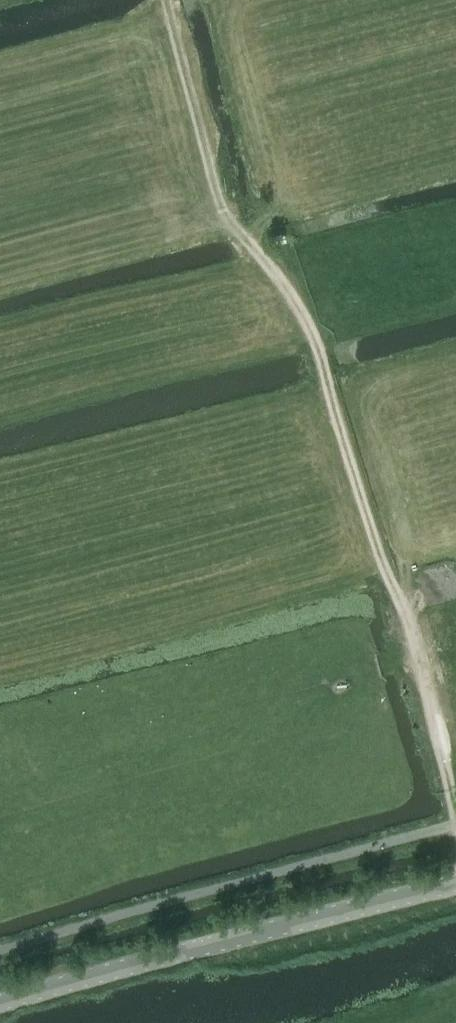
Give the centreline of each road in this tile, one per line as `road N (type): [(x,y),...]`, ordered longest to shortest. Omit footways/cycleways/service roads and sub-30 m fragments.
road 1 (track): [(455,820),(314,339),(286,282),(224,221),(166,0)]
road 2 (tertiary): [(0,1003),(455,884)]
road 3 (track): [(254,251),(279,210),(455,151)]
road 4 (track): [(413,656),(203,708)]

